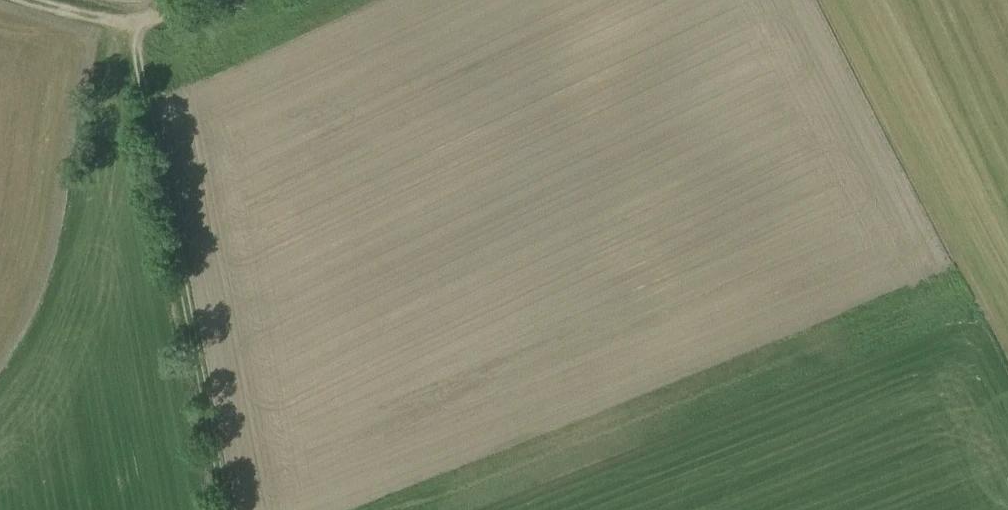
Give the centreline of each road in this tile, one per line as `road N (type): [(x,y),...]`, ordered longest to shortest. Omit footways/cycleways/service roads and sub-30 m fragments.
road 1 (track): [(129,22),(222,509)]
road 2 (track): [(204,0),(129,22),(29,0)]

